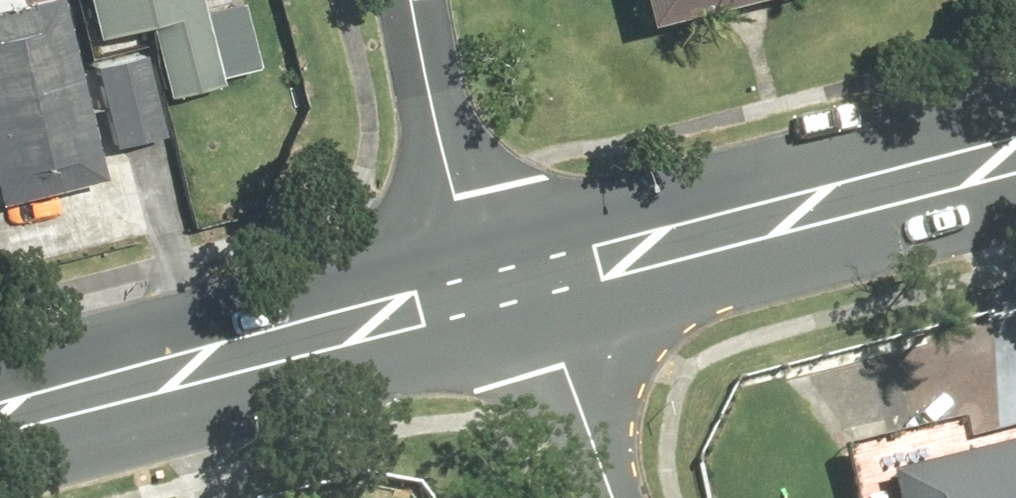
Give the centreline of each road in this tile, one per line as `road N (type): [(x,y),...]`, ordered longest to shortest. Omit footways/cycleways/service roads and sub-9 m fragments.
road 1 (secondary): [(527,286),(1015,164)]
road 2 (secondary): [(0,416),(476,298)]
road 3 (residential): [(476,298),(410,0)]
road 4 (residential): [(605,497),(527,286)]

